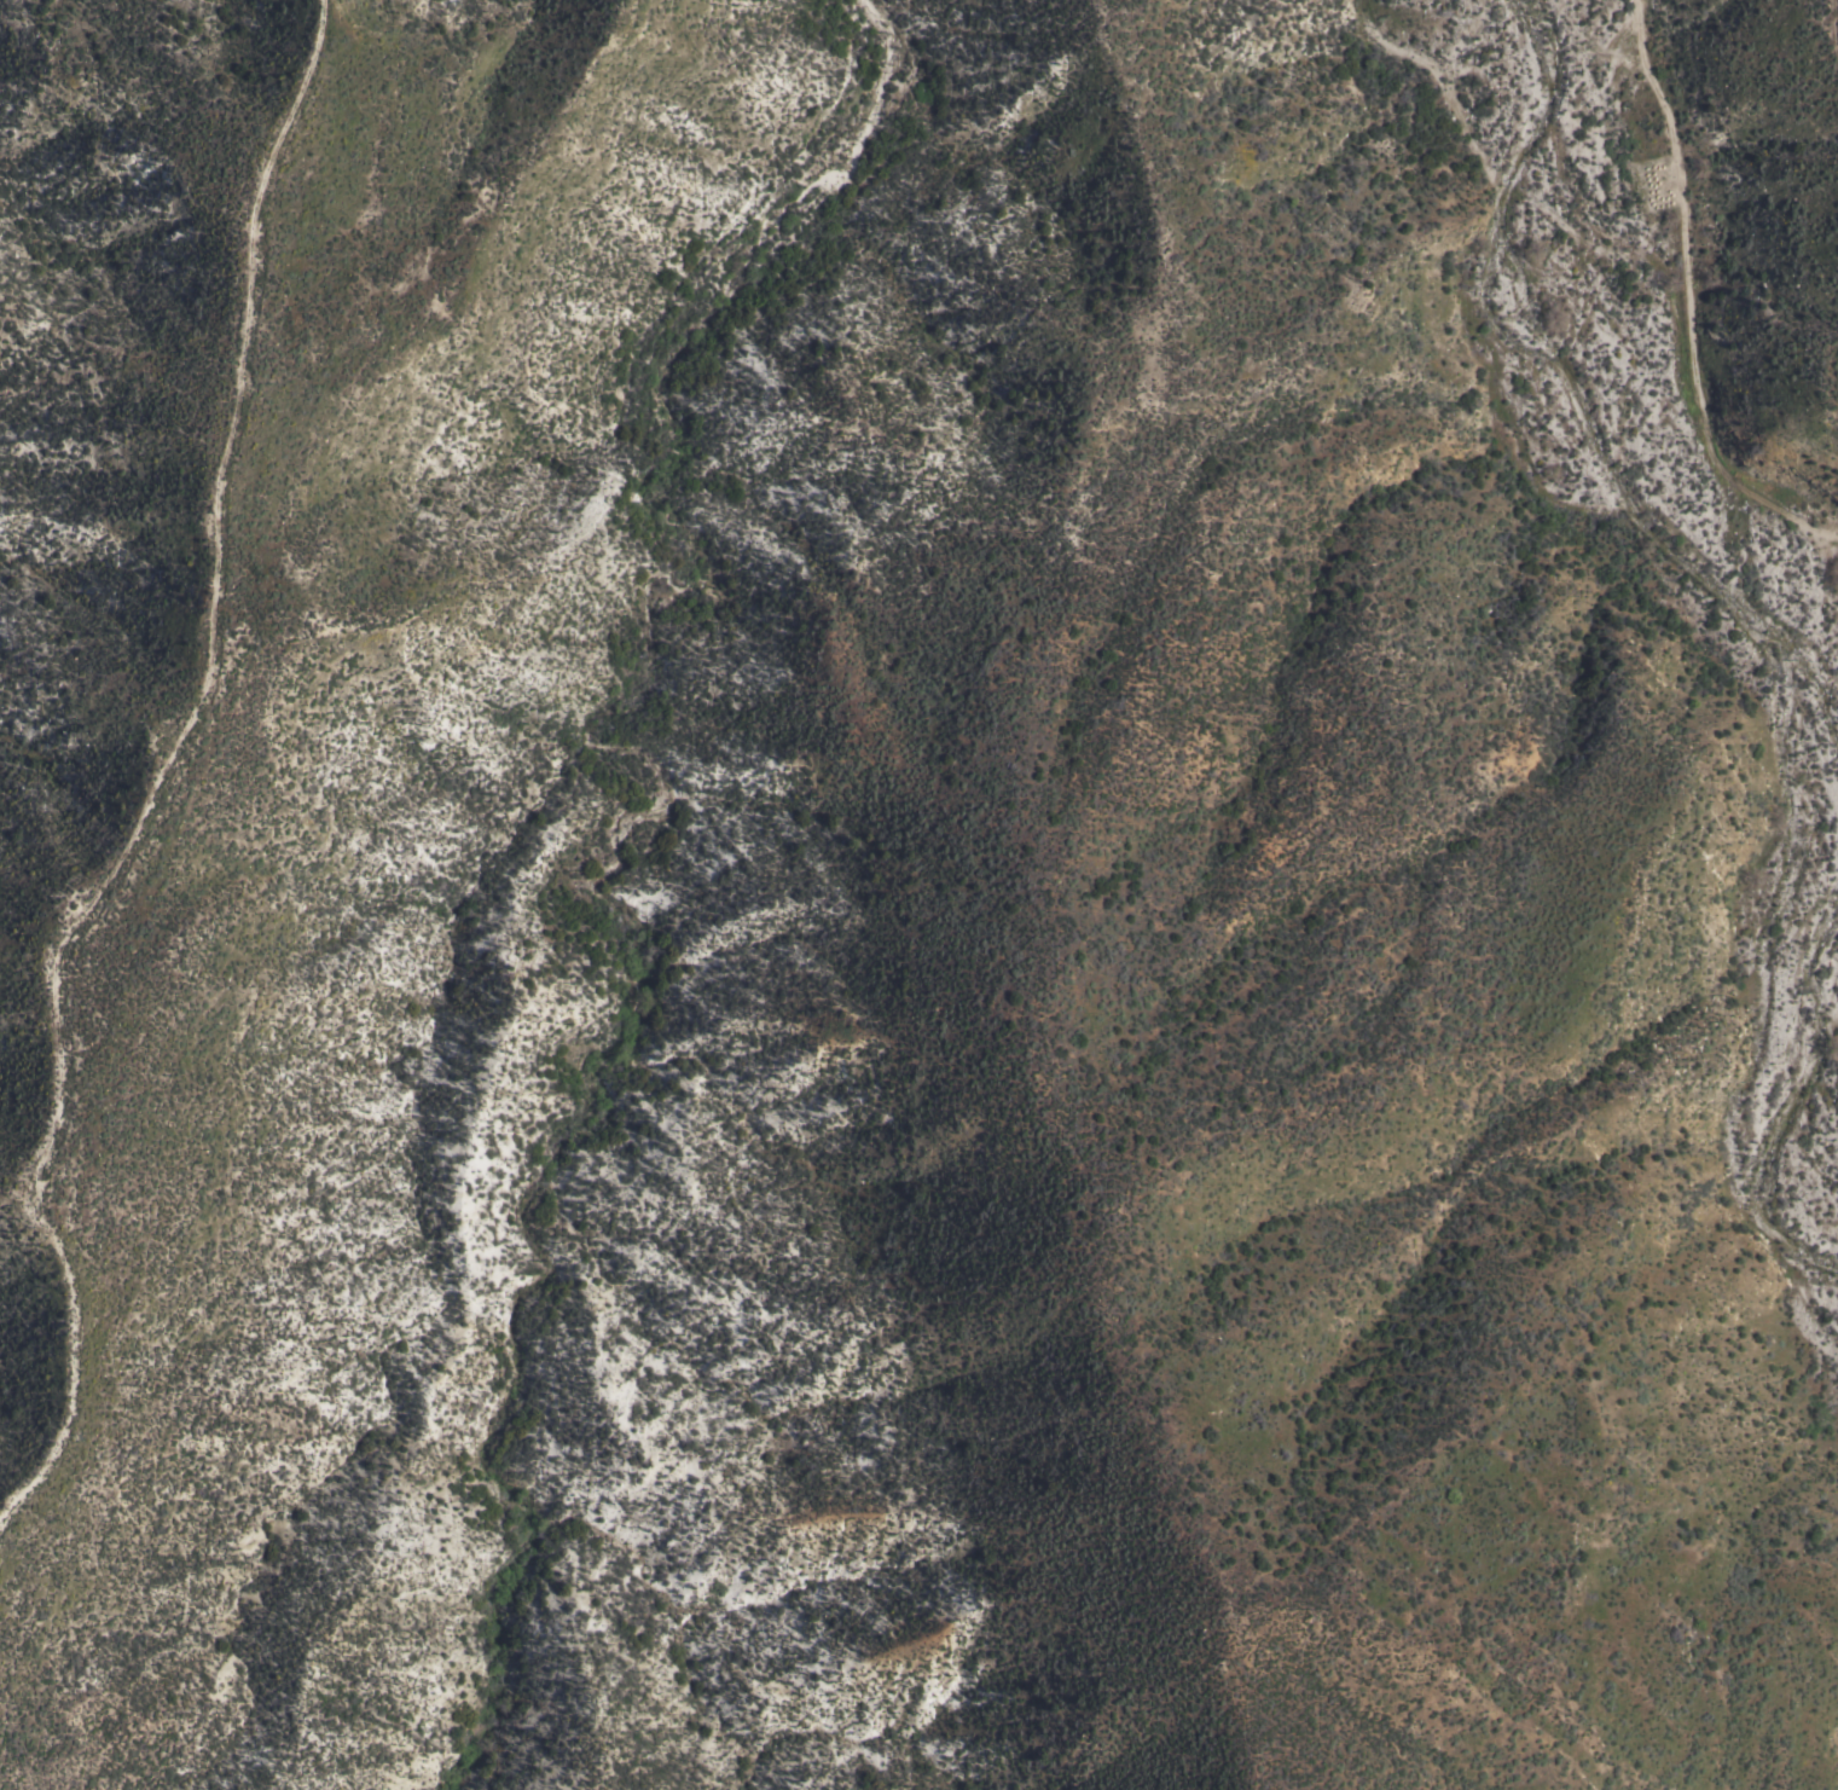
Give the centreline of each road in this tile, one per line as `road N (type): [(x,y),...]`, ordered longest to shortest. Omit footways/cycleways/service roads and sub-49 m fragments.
road 1 (track): [(1634,0),(1680,163),(1710,442),(1753,499),(1837,539)]

